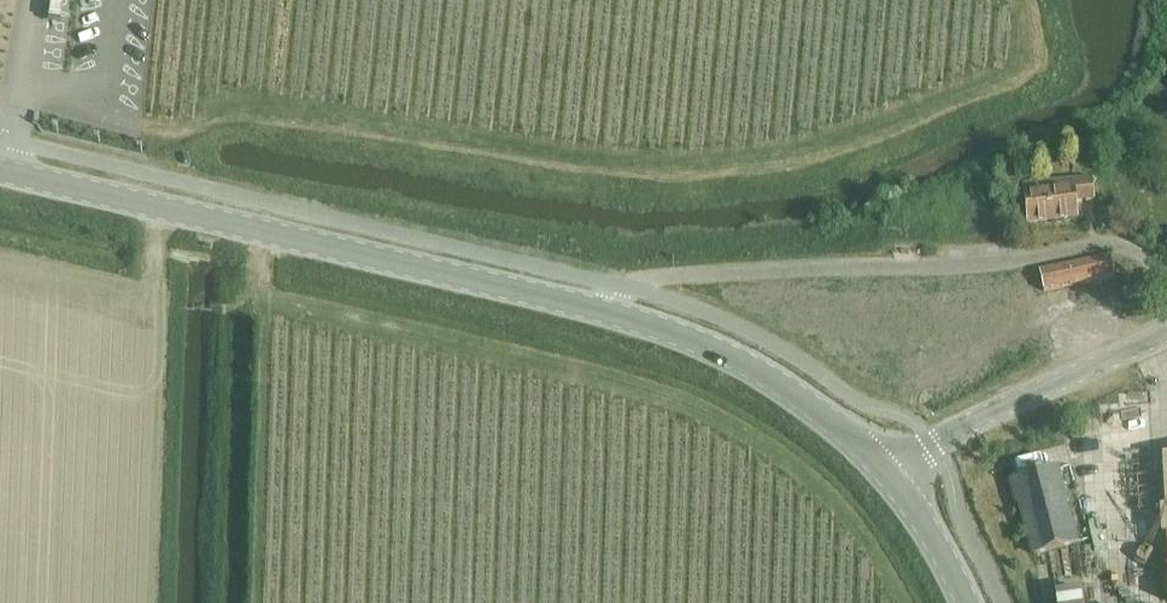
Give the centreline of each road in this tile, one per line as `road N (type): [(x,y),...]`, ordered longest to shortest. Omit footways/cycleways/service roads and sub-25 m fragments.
road 1 (tertiary): [(600,311),(0,170)]
road 2 (unclassified): [(600,311),(621,288),(659,275),(1005,262),(1107,244),(1139,253),(1166,274)]
road 3 (track): [(282,210),(240,292),(228,602)]
road 4 (tertiary): [(891,470),(793,391),(700,342),(600,311)]
road 5 (tertiary): [(891,470),(1166,330)]
road 6 (tertiary): [(967,602),(891,470)]

